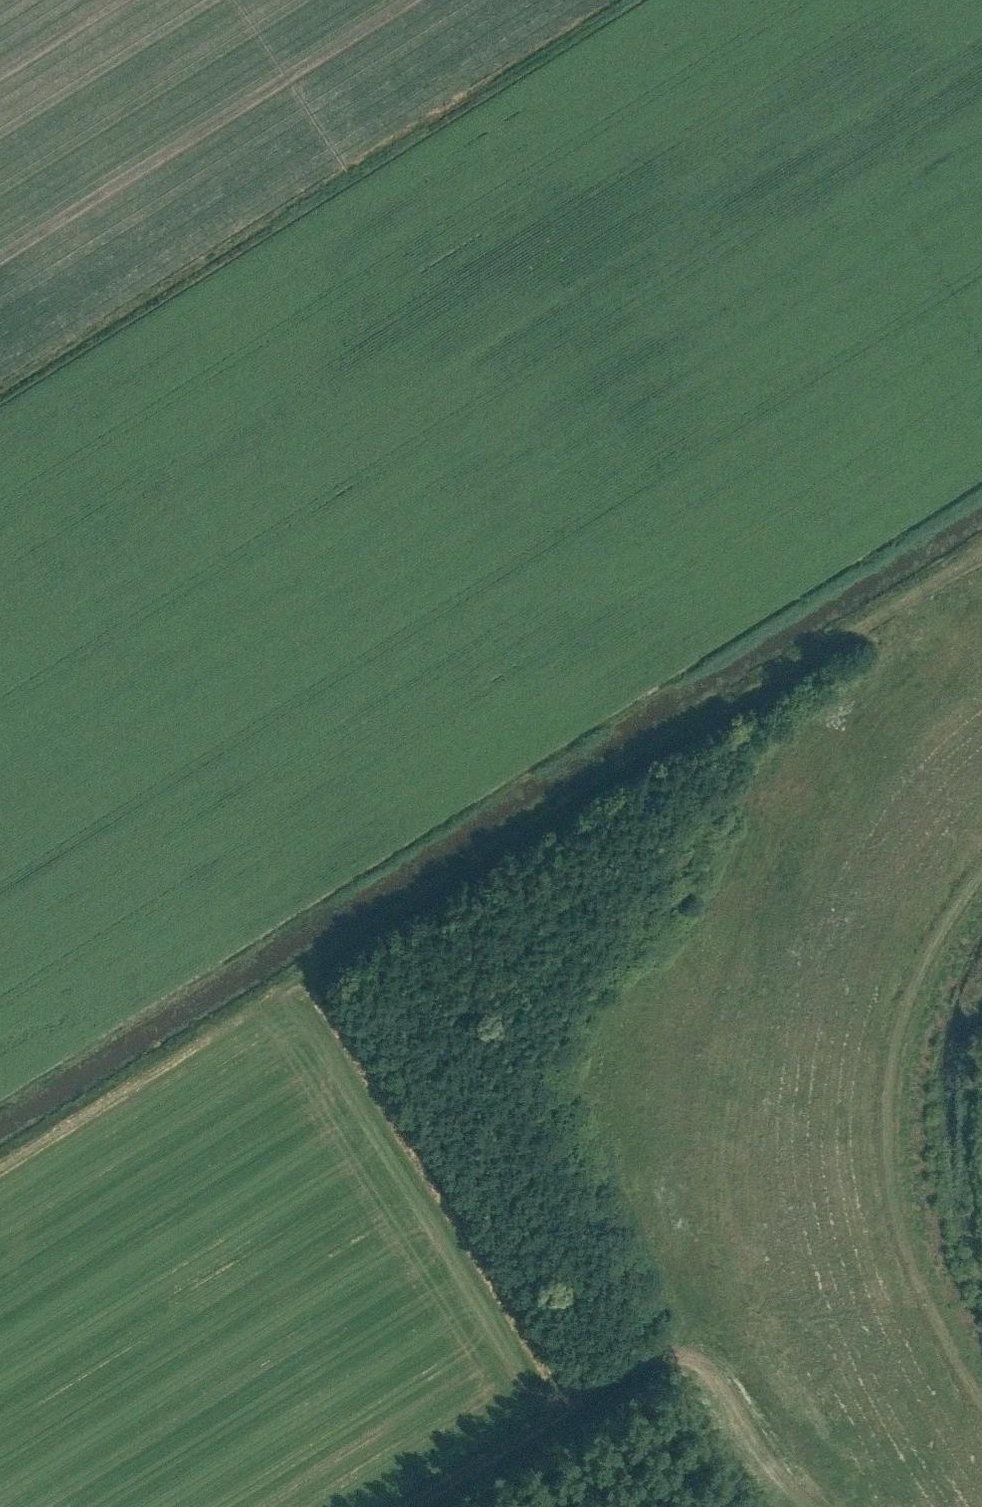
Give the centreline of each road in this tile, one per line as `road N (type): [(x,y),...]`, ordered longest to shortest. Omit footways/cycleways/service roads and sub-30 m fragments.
road 1 (track): [(823,1506),(739,1393),(699,1358),(674,1348),(645,1362)]

